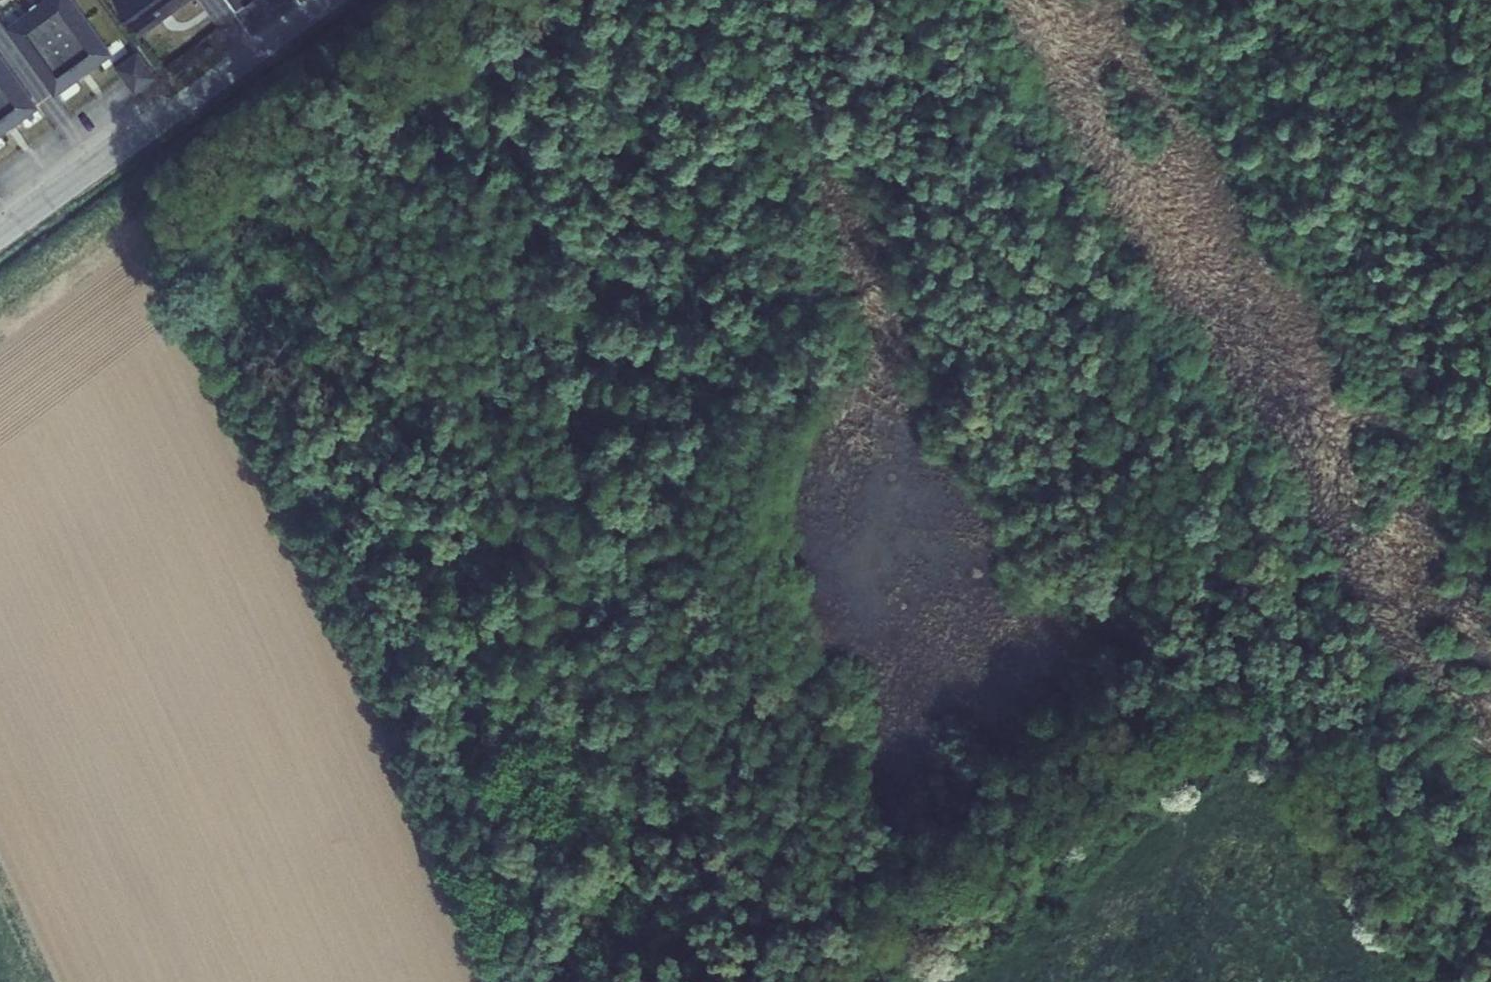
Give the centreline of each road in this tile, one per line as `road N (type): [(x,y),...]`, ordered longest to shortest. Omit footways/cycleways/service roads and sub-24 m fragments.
road 1 (residential): [(330,0),(0,240)]

